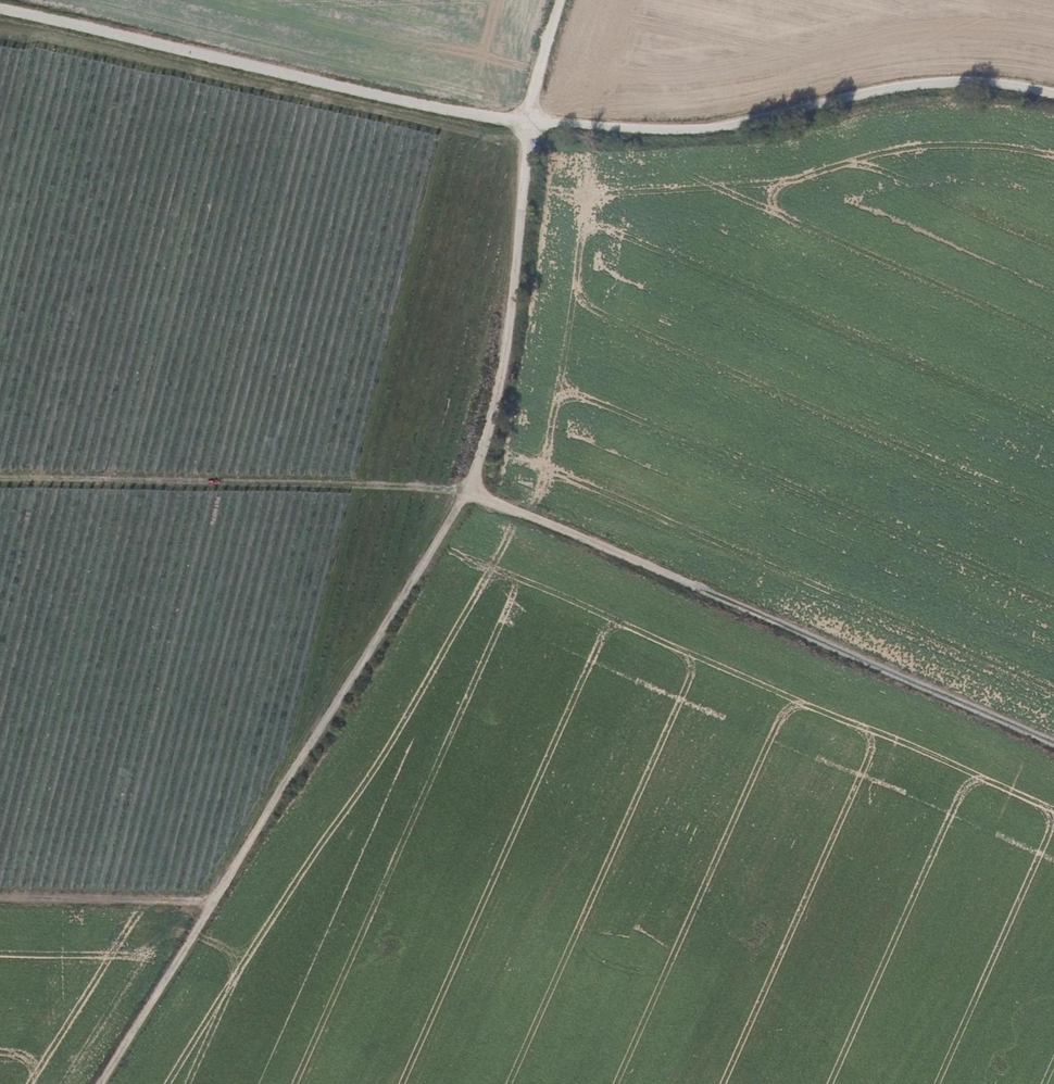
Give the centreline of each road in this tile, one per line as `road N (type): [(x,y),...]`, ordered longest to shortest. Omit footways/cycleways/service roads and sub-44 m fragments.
road 1 (track): [(115,1083),(191,973),(251,845),(471,492),(512,331),(530,125)]
road 2 (track): [(471,492),(1053,746)]

